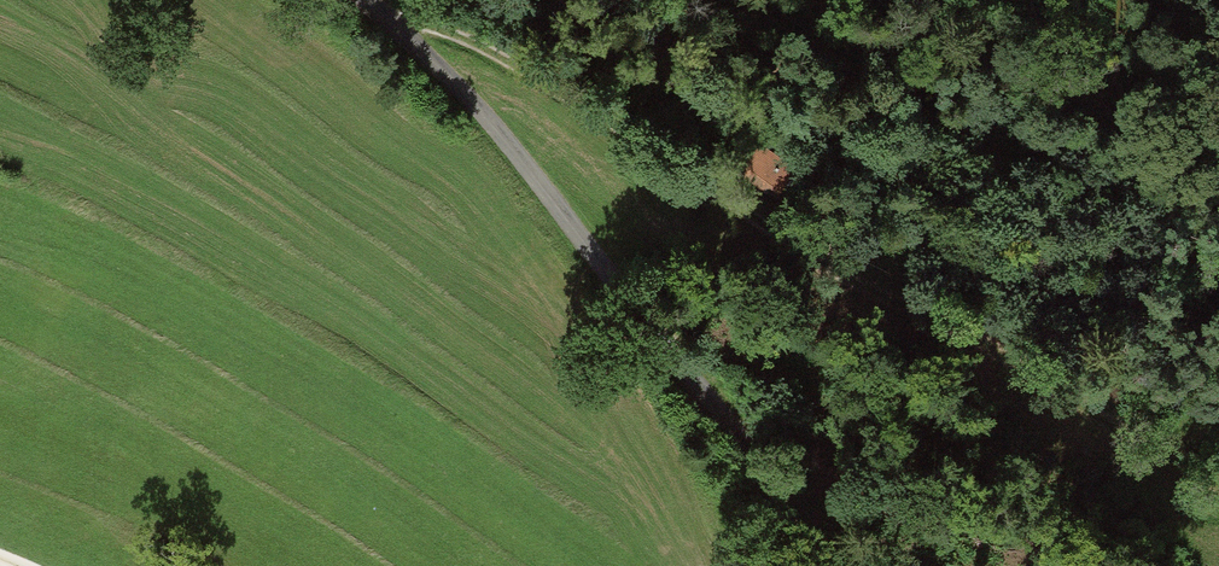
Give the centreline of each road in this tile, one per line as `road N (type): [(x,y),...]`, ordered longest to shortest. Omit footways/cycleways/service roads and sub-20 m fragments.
road 1 (track): [(383,19),(466,42),(870,276),(958,278),(1214,314)]
road 2 (residential): [(356,0),(474,110),(747,453),(825,565)]

